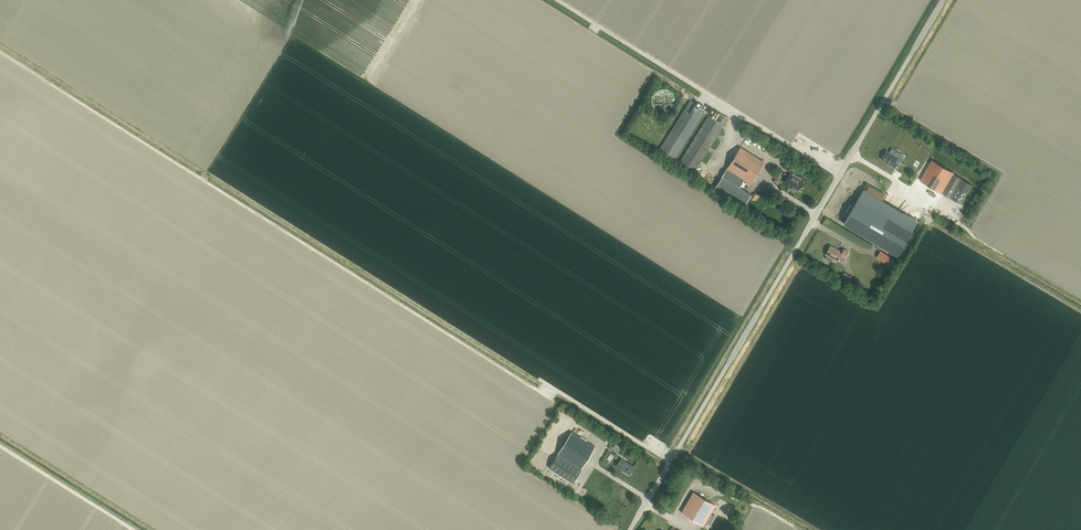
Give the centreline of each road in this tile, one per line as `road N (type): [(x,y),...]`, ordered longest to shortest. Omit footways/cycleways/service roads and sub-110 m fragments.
road 1 (unclassified): [(631,529),(944,0)]

